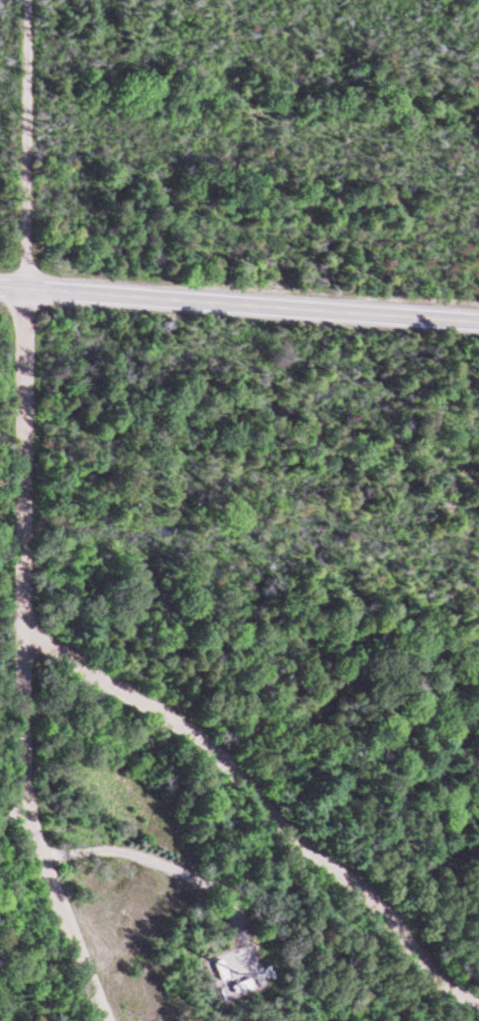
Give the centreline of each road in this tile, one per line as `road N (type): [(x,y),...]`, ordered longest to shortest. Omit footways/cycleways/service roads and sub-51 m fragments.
road 1 (residential): [(22,287),(28,812),(106,1020)]
road 2 (residential): [(478,1003),(435,977),(381,905),(290,833),(233,768),(22,623)]
road 3 (secondary): [(478,322),(22,287)]
road 4 (track): [(22,0),(22,287)]

